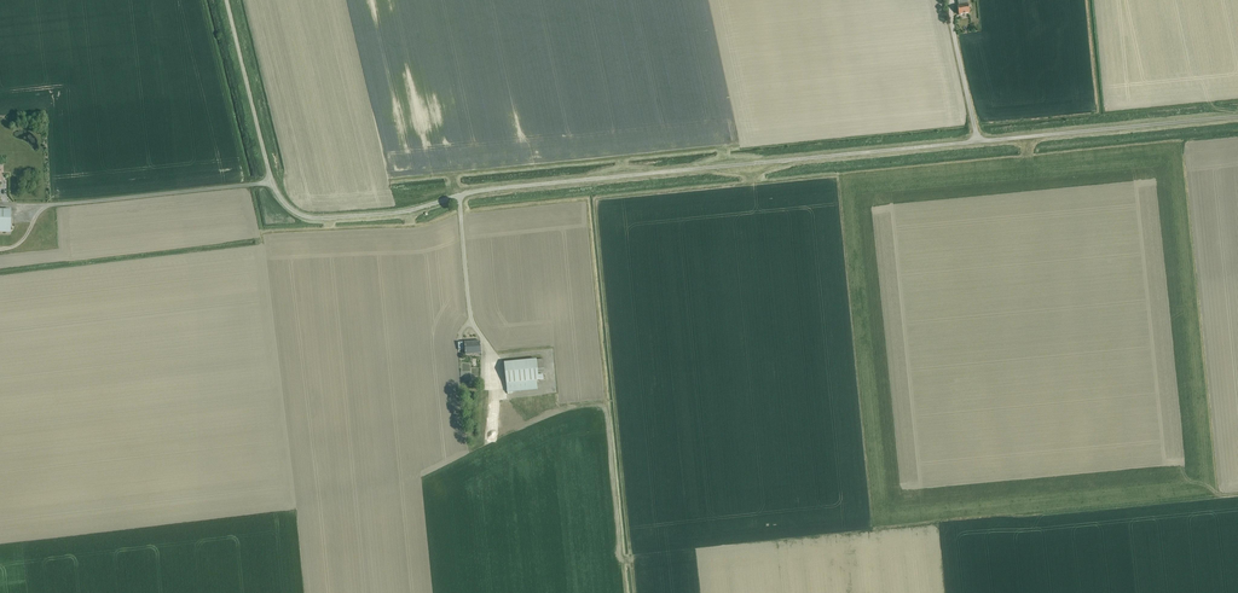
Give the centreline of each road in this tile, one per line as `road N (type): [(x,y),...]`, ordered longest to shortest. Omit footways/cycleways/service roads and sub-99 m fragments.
road 1 (unclassified): [(1237,116),(490,189),(410,210),(312,218),(289,208),(270,182),(226,0)]

